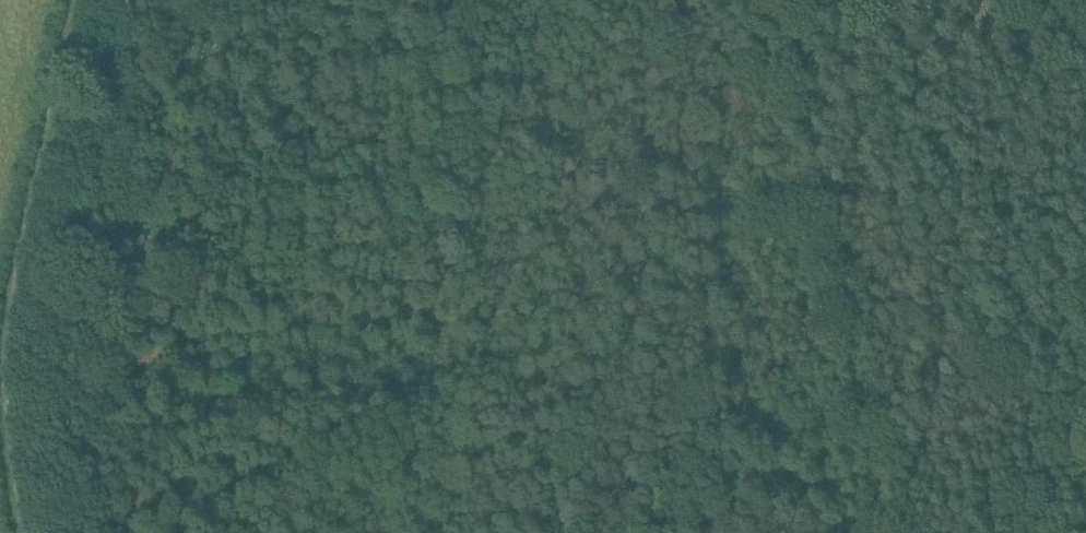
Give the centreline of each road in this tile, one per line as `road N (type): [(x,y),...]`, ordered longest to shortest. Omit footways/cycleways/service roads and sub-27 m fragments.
road 1 (track): [(79,0),(4,317),(23,532)]

